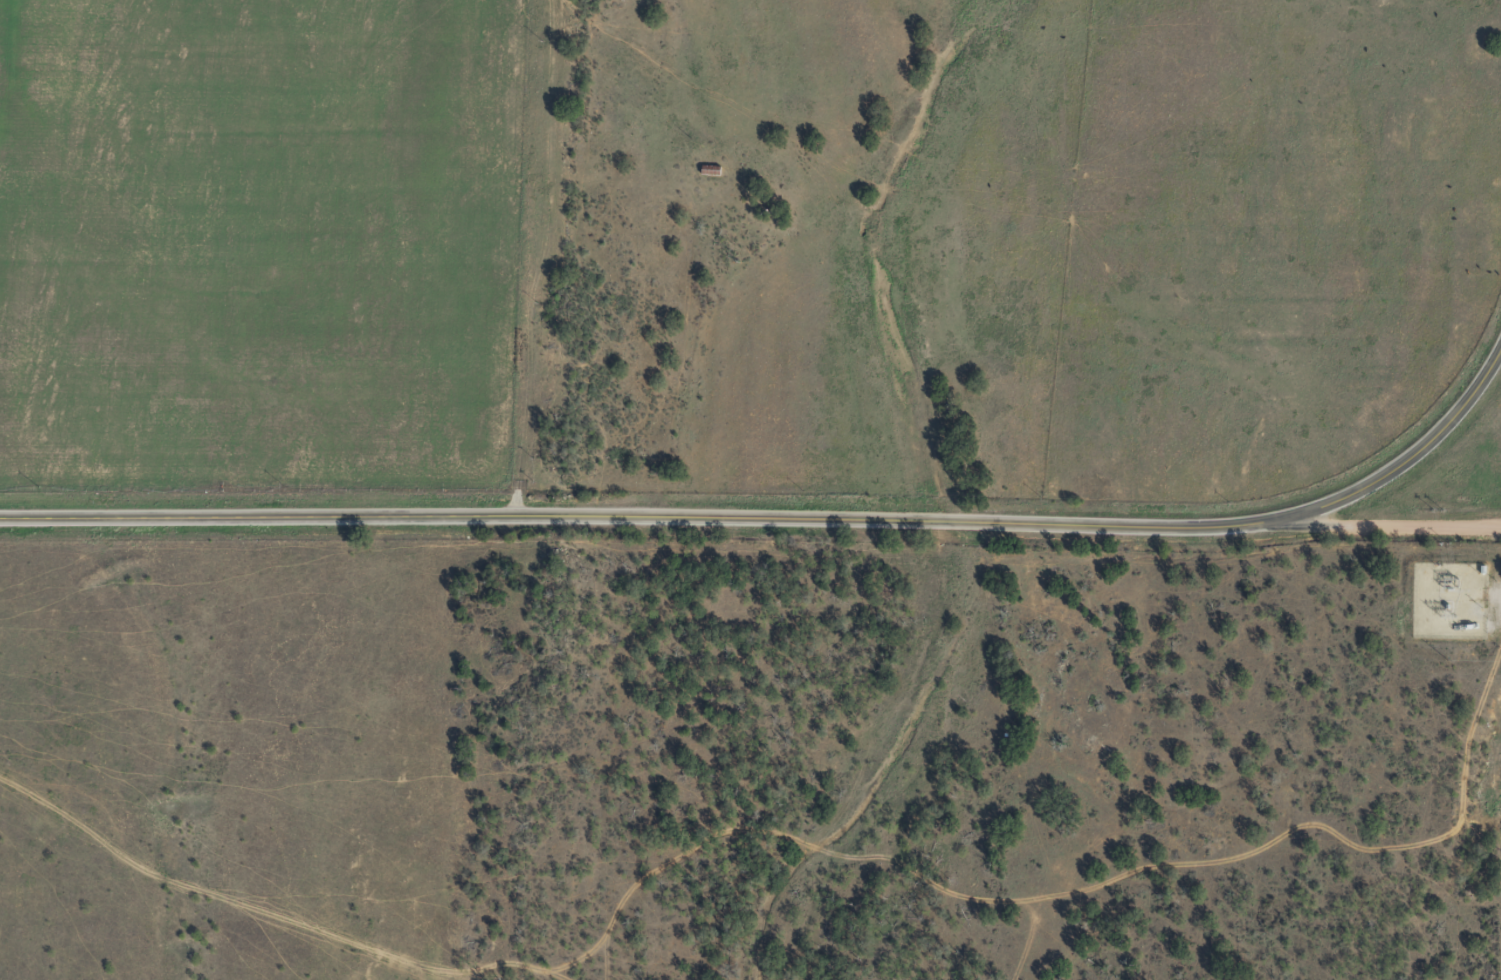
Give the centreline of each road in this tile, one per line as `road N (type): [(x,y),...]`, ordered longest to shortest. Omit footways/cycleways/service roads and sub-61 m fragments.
road 1 (secondary): [(1500,347),(1459,410),(1397,467),(1316,508),(1243,524),(0,517)]
road 2 (residential): [(1284,518),(1500,531)]

